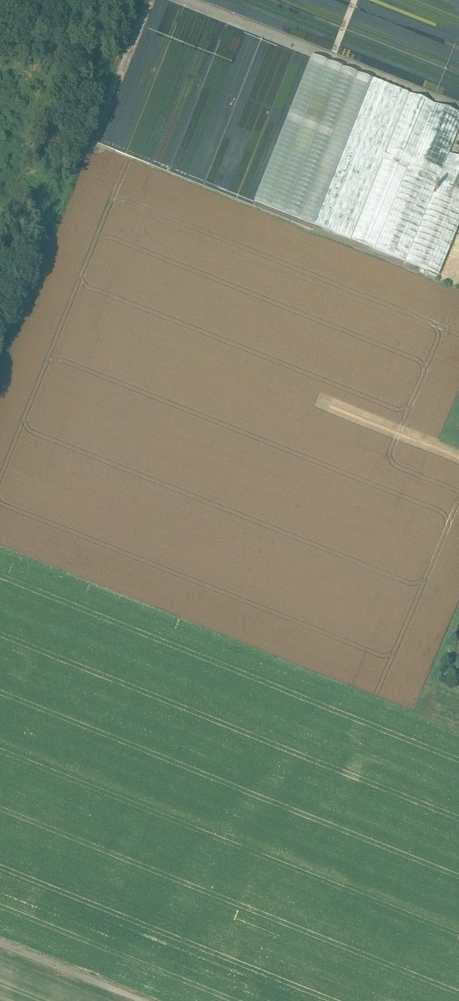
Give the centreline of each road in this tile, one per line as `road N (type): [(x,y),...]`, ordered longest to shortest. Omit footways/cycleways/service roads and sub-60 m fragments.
road 1 (track): [(141,1000),(0,944)]

